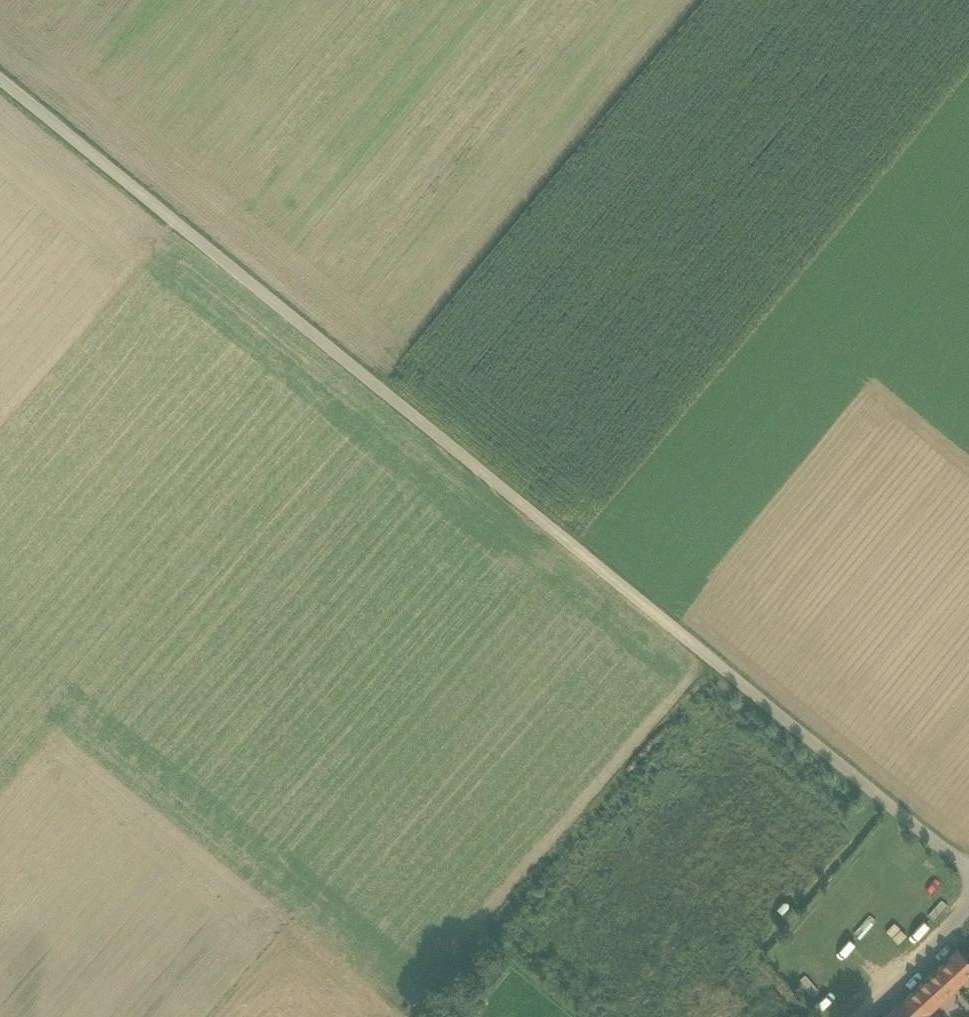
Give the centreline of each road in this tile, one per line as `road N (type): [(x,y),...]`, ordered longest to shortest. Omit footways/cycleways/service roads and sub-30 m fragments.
road 1 (track): [(0,78),(968,869)]
road 2 (unclassified): [(968,901),(860,1016)]

